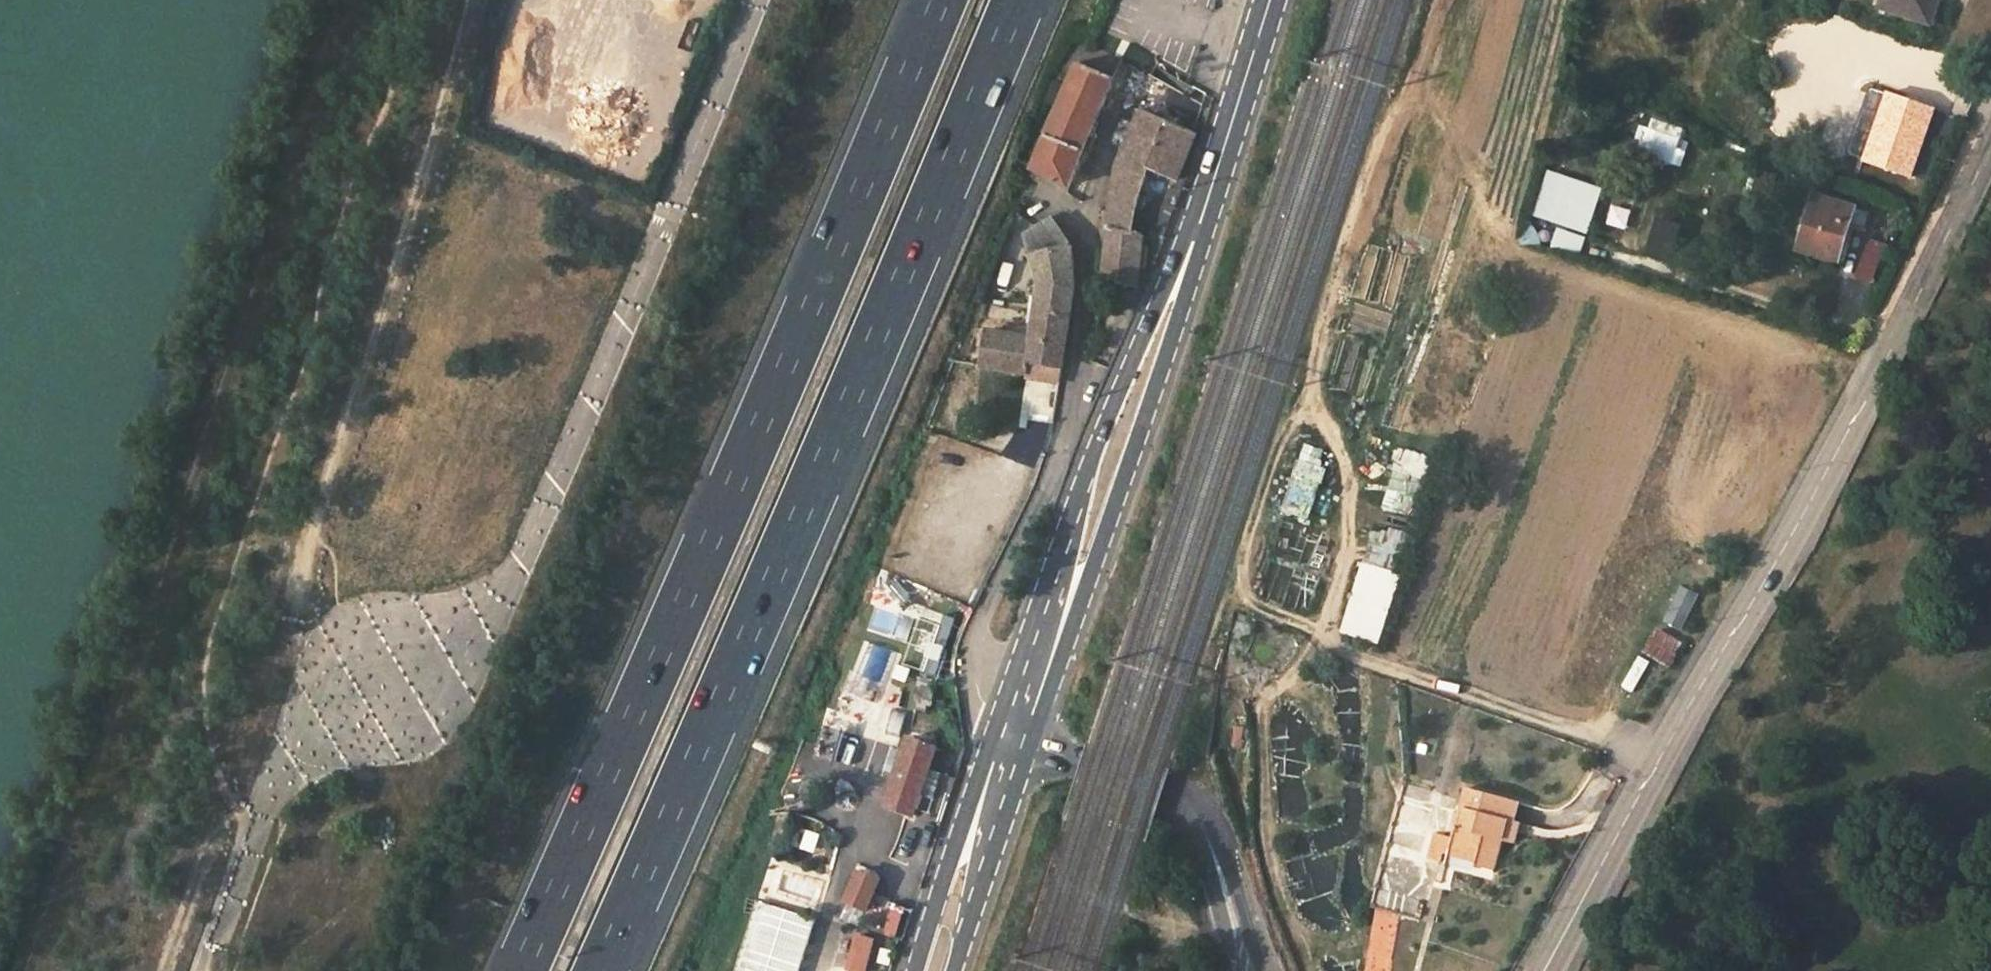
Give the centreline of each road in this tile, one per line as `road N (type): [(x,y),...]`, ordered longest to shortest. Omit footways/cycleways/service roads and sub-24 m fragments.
road 1 (motorway): [(940,0),(520,970)]
road 2 (motorway): [(600,970),(1019,0)]
road 3 (track): [(29,970),(296,156),(335,0)]
road 4 (tertiary): [(1990,140),(1920,294),(1541,970)]
road 5 (track): [(1661,759),(1344,652),(1325,625),(1349,549),(1347,470),(1315,385),(1388,145)]
road 6 (unclassified): [(754,0),(685,182),(509,585),(378,679)]
road 7 (secondary): [(1012,735),(1208,198),(1270,0)]
road 8 (track): [(378,679),(312,615),(301,554),(473,0)]
road 9 (residential): [(1088,224),(1089,278),(1069,420),(974,645),(979,689),(1012,735)]
road 10 (tertiary): [(1079,763),(1191,810),(1228,896),(1247,970)]
road 11 (secondary): [(931,970),(1012,735)]
road 12 (unclassified): [(252,836),(290,752),(378,679)]
road 13 (track): [(166,970),(229,802)]
road 14 (track): [(205,970),(252,836)]

